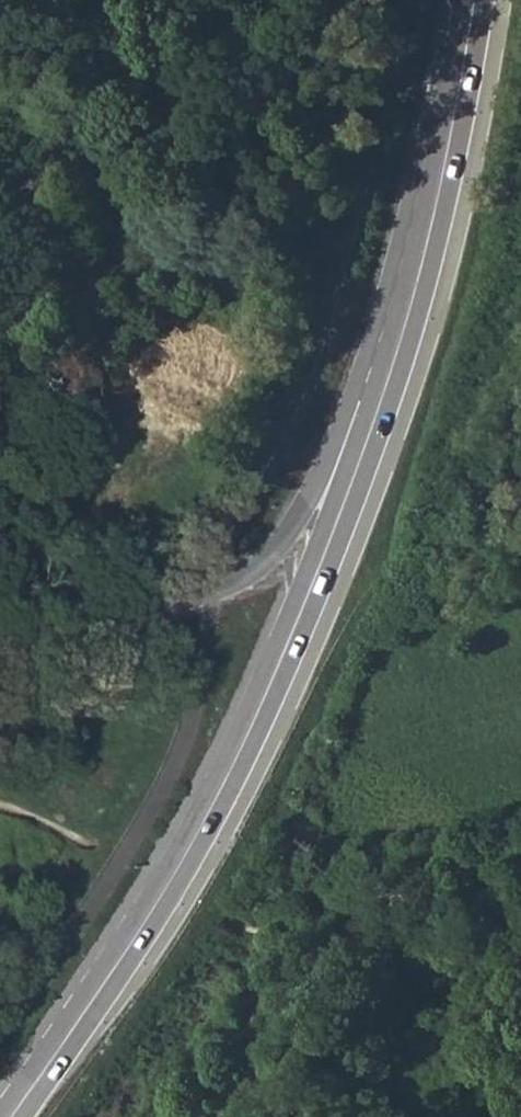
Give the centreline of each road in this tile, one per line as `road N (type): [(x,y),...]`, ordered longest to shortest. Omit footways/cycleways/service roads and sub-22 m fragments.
road 1 (secondary): [(12,1116),(197,854),(259,721),(322,575),(433,221)]
road 2 (unclassified): [(433,221),(381,288),(291,531),(242,578),(136,614),(0,646)]
road 3 (secondary): [(433,221),(478,0)]

